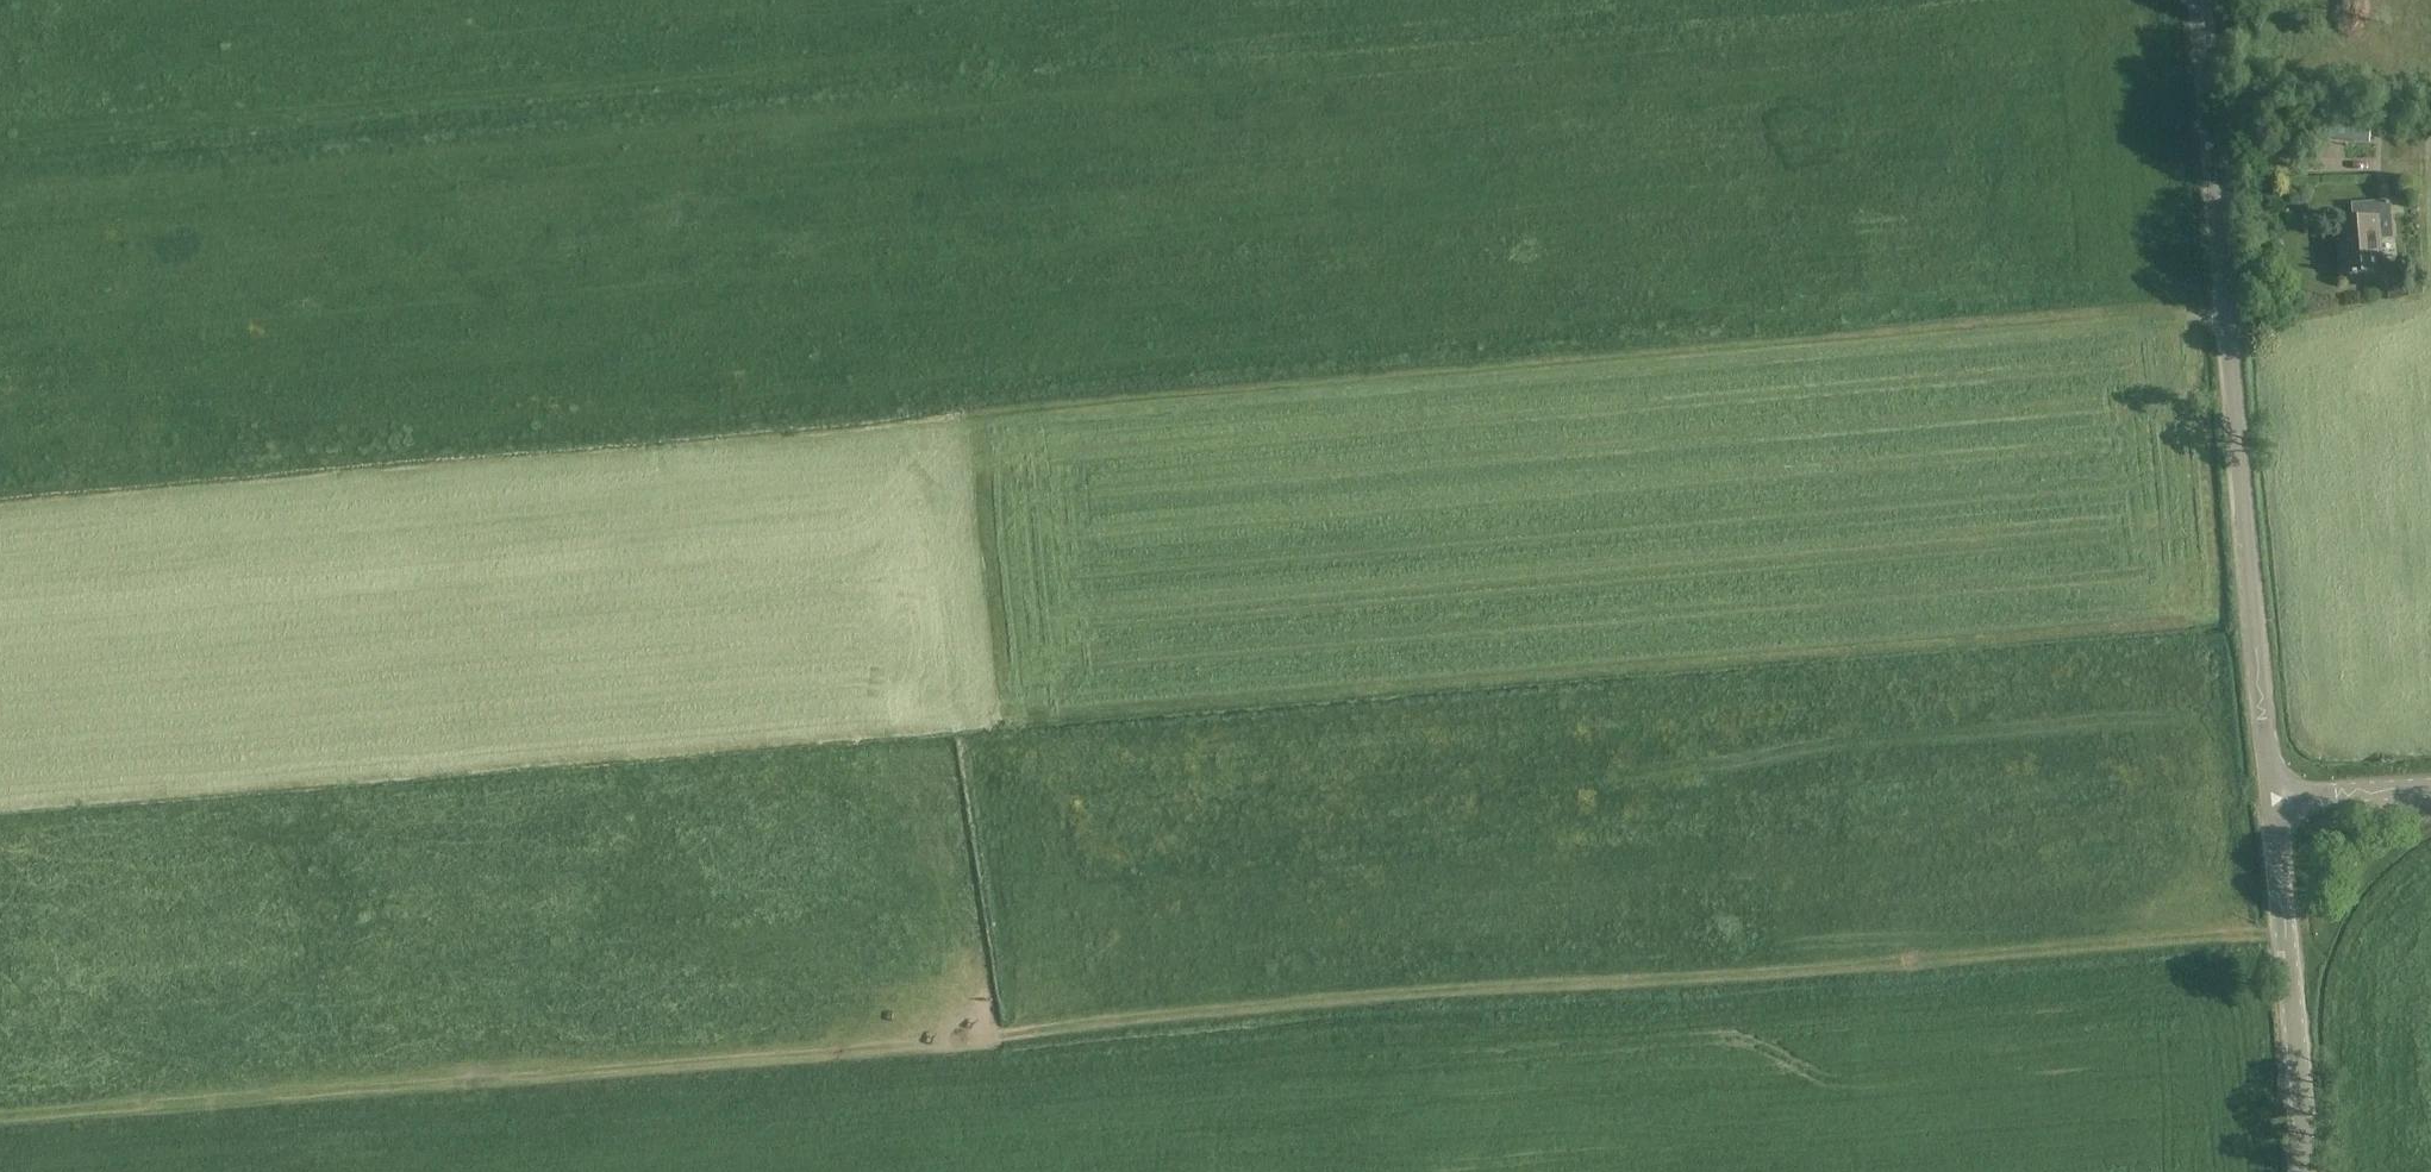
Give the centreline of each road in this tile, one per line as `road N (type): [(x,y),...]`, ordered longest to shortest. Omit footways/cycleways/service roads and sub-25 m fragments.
road 1 (unclassified): [(2269,792),(2198,0)]
road 2 (unclassified): [(2301,1171),(2269,792)]
road 3 (unclassified): [(2269,792),(2430,785)]

